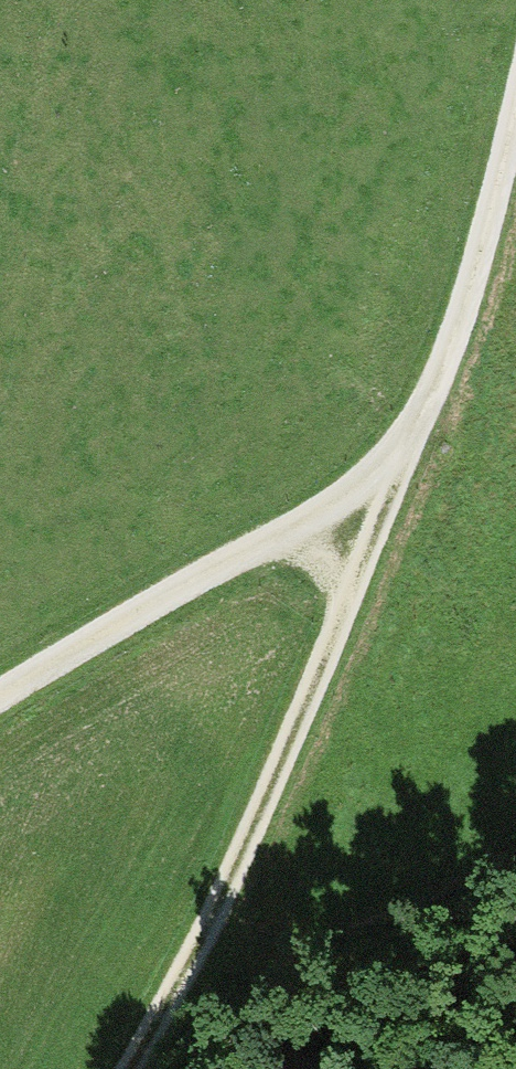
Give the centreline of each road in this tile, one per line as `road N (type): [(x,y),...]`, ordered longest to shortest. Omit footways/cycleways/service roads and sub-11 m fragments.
road 1 (track): [(126,1068),(240,856),(325,658),(454,336),(515,112)]
road 2 (track): [(411,437),(302,522),(0,695)]

